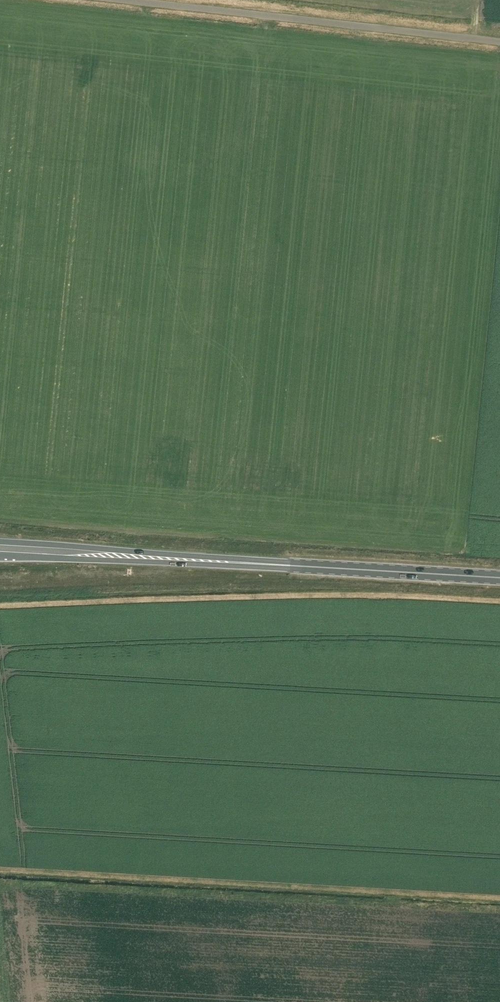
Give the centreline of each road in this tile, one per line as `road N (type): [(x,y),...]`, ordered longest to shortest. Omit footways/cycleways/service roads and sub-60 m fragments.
road 1 (unclassified): [(129,0),(499,42)]
road 2 (primary): [(499,578),(228,562)]
road 3 (primary): [(228,562),(0,542)]
road 4 (primary): [(0,555),(228,562)]

